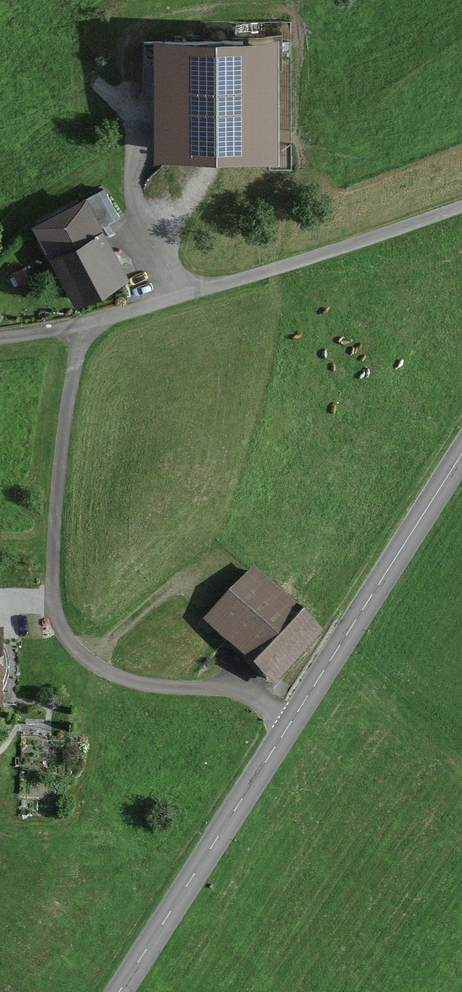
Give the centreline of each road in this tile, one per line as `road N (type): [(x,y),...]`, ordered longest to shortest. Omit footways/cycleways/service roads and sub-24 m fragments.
road 1 (secondary): [(120,991),(461,449)]
road 2 (track): [(79,325),(53,577),(62,634),(116,677),(229,690),(291,721)]
road 3 (track): [(0,338),(113,318),(461,205)]
road 4 (track): [(87,661),(182,581)]

